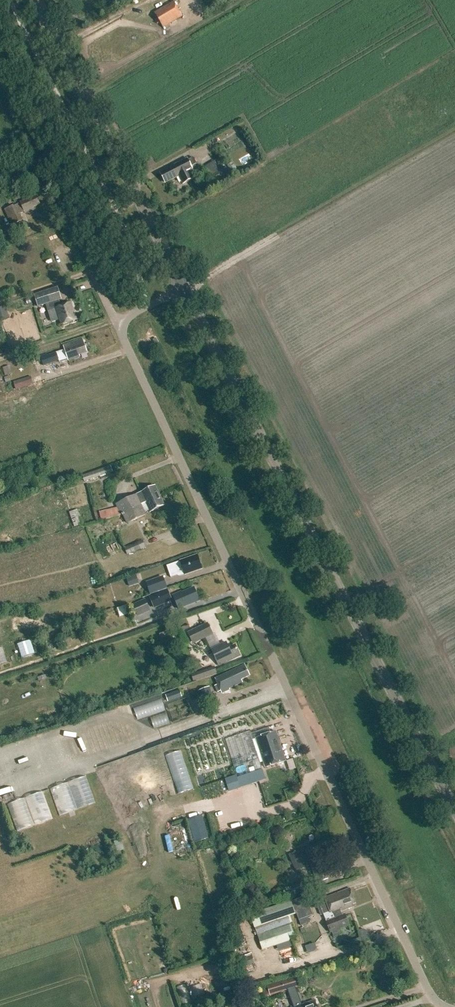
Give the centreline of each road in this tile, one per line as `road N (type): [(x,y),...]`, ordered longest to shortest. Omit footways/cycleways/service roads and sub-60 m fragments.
road 1 (unclassified): [(445,1006),(428,991),(116,323),(185,288)]
road 2 (tertiary): [(454,808),(185,288)]
road 3 (tertiary): [(185,288),(38,0)]
road 4 (track): [(0,358),(115,320)]

